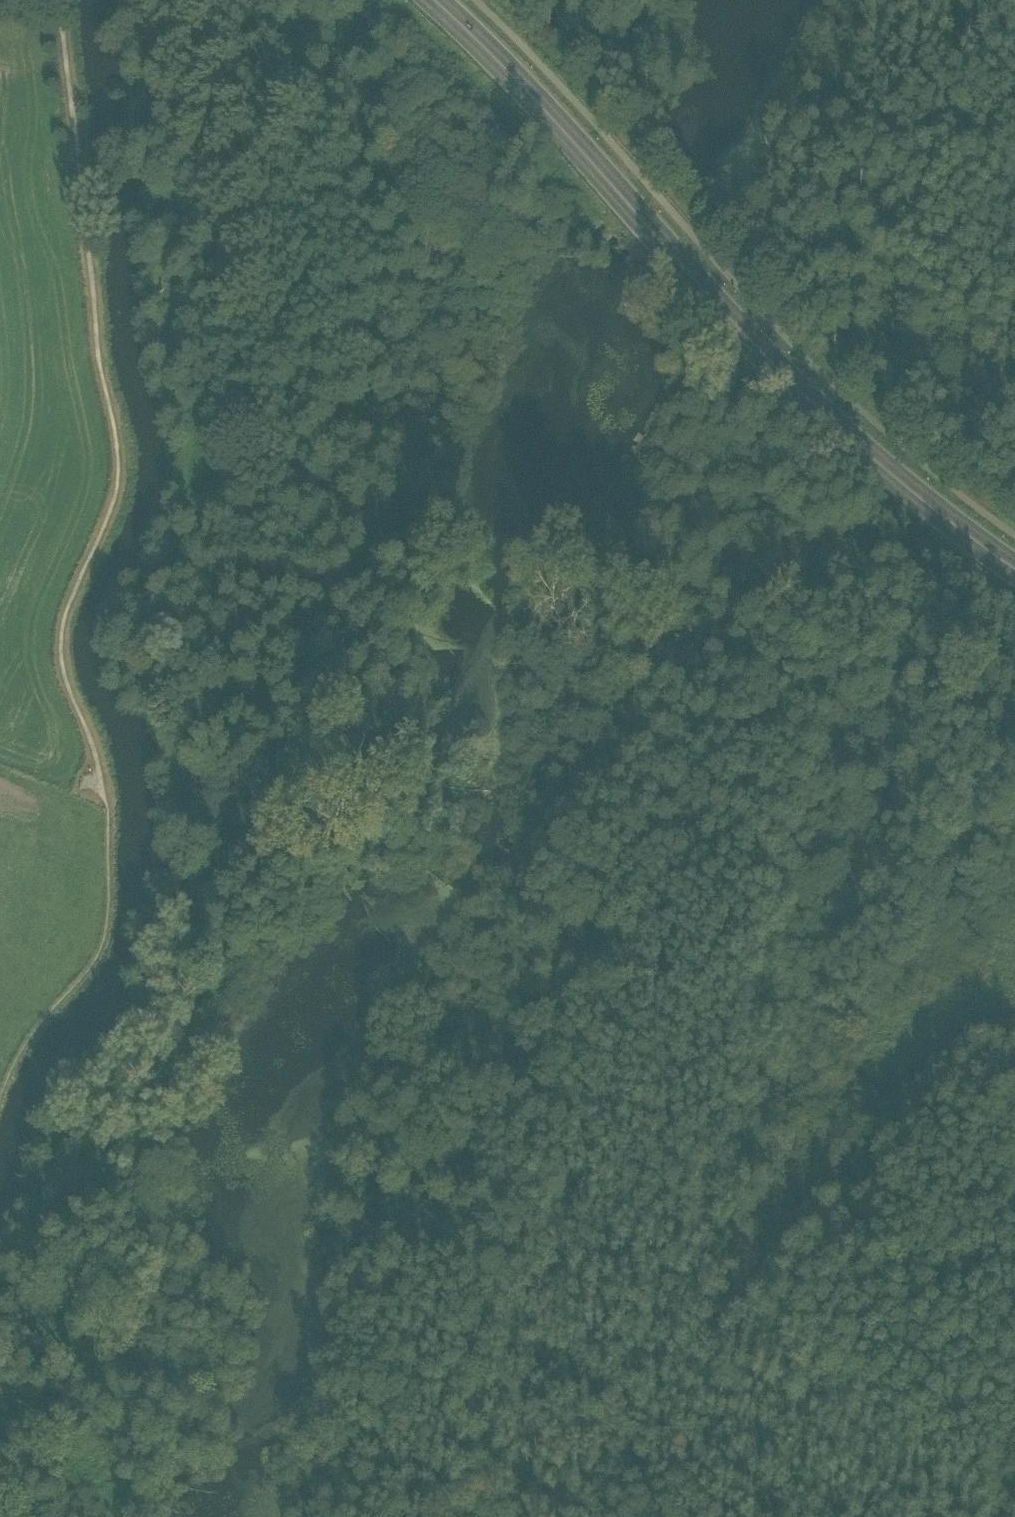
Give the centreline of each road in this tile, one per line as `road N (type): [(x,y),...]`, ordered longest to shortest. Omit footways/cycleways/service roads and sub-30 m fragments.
road 1 (secondary): [(1014,572),(815,410),(433,0)]

